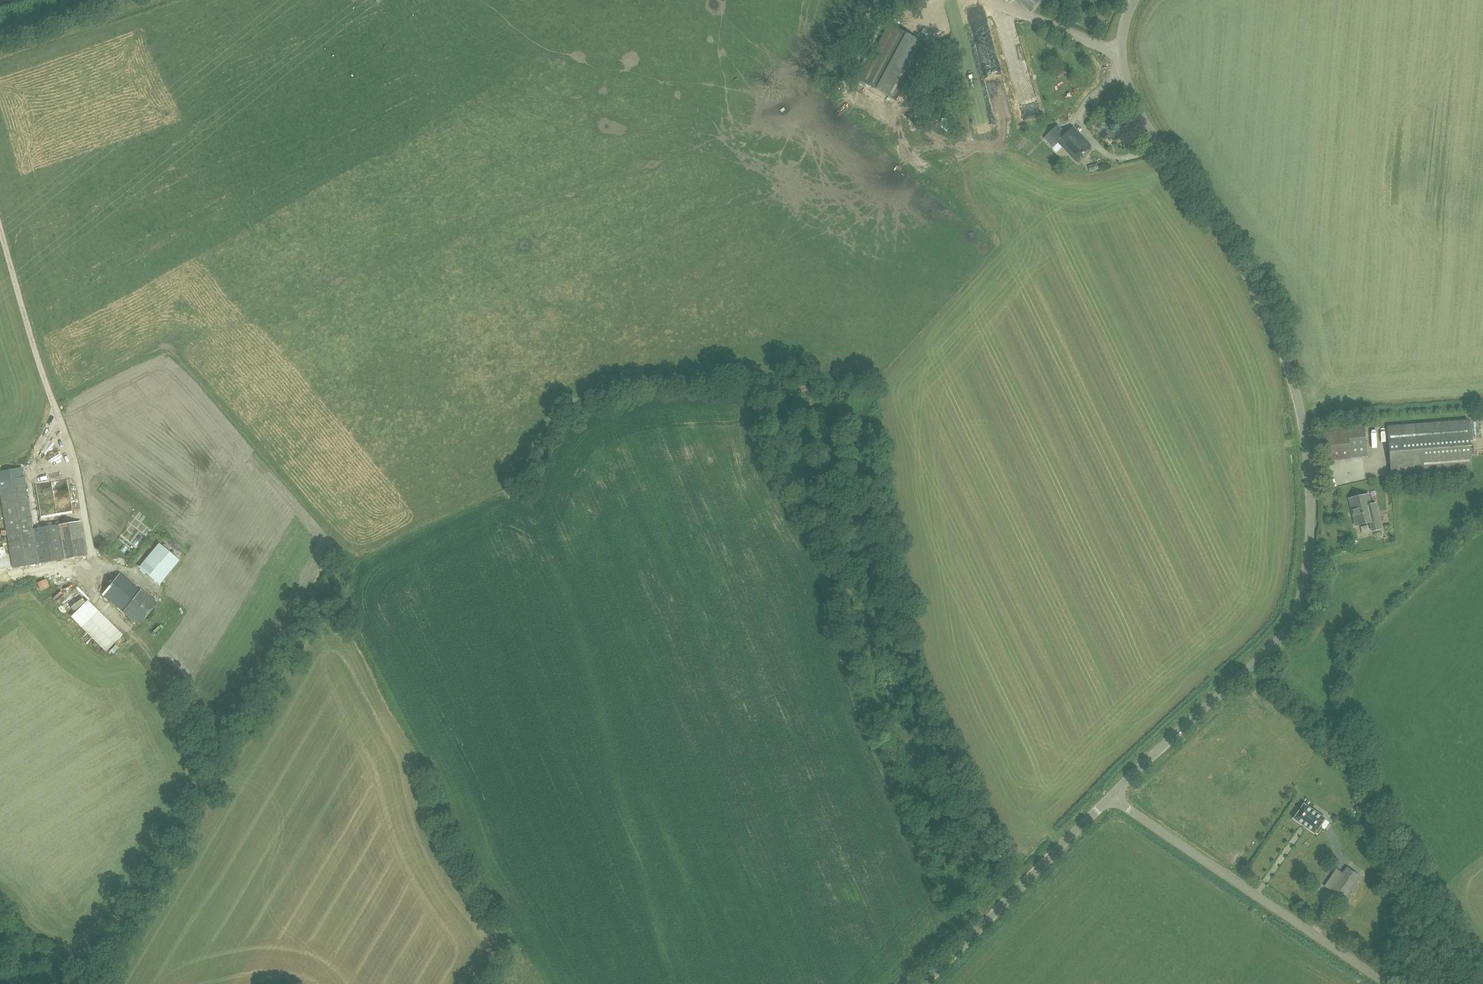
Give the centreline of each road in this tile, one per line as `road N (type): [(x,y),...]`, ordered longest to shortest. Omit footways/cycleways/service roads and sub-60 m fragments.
road 1 (unclassified): [(1111,795),(1291,622),(1309,540),(1303,425),(1266,315),(1126,88),(1119,51),(1133,0)]
road 2 (unclassified): [(1390,983),(1111,795)]
road 3 (unclassified): [(921,983),(1111,795)]

